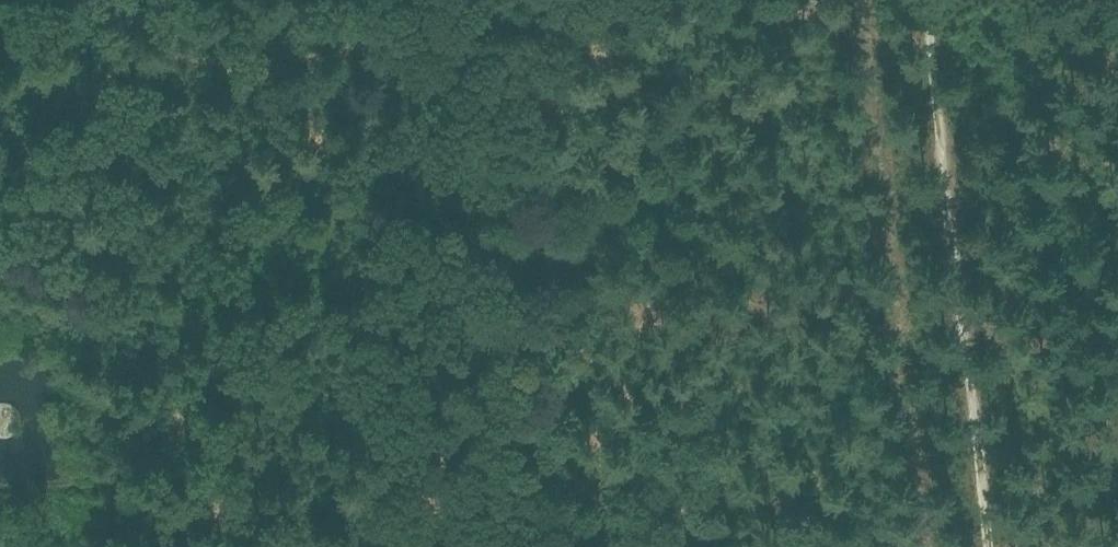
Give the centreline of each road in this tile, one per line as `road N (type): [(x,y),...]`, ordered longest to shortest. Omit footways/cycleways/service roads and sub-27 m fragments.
road 1 (track): [(970,546),(905,0)]

